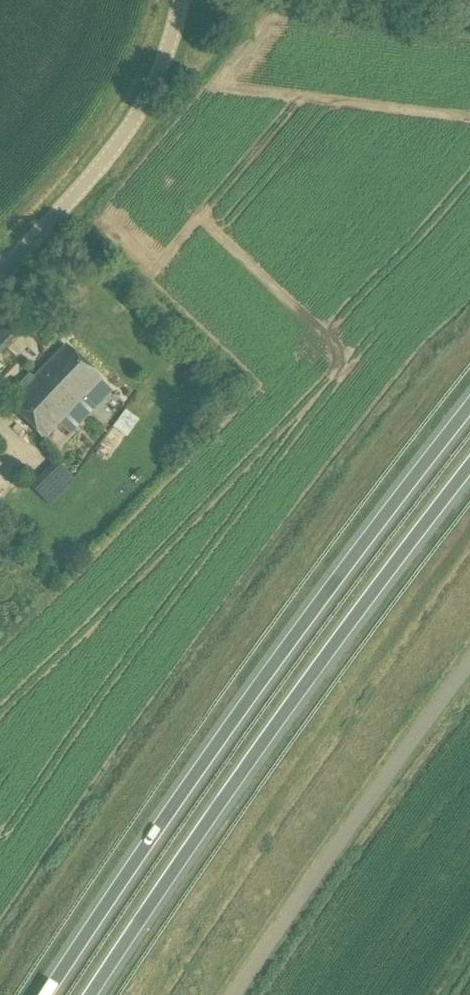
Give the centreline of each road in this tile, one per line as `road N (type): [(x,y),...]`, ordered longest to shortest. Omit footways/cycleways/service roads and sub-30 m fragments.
road 1 (trunk): [(469,407),(274,666),(42,994)]
road 2 (trunk): [(95,994),(362,611),(469,473)]
road 3 (unclassified): [(232,994),(469,664)]
road 4 (unclassified): [(0,273),(127,132),(154,91),(181,0)]

